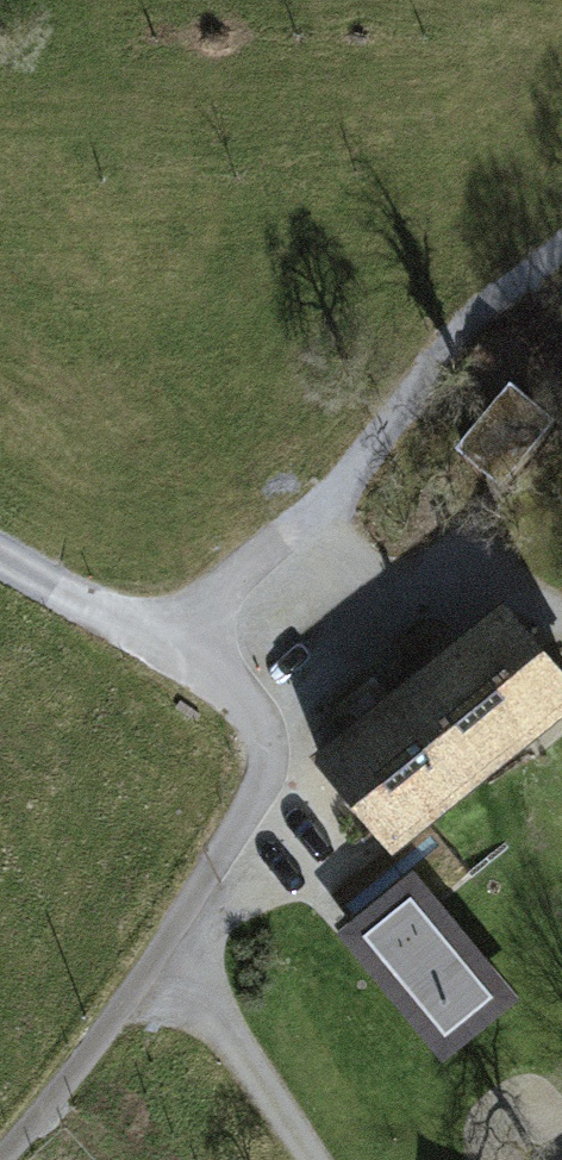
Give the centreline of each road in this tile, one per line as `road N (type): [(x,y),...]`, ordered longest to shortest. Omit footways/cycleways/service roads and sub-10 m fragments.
road 1 (unclassified): [(0,549),(177,623),(259,694),(278,761),(68,1082),(0,1159)]
road 2 (track): [(561,243),(460,323),(334,495),(177,623)]
road 3 (track): [(561,1106),(278,761)]

